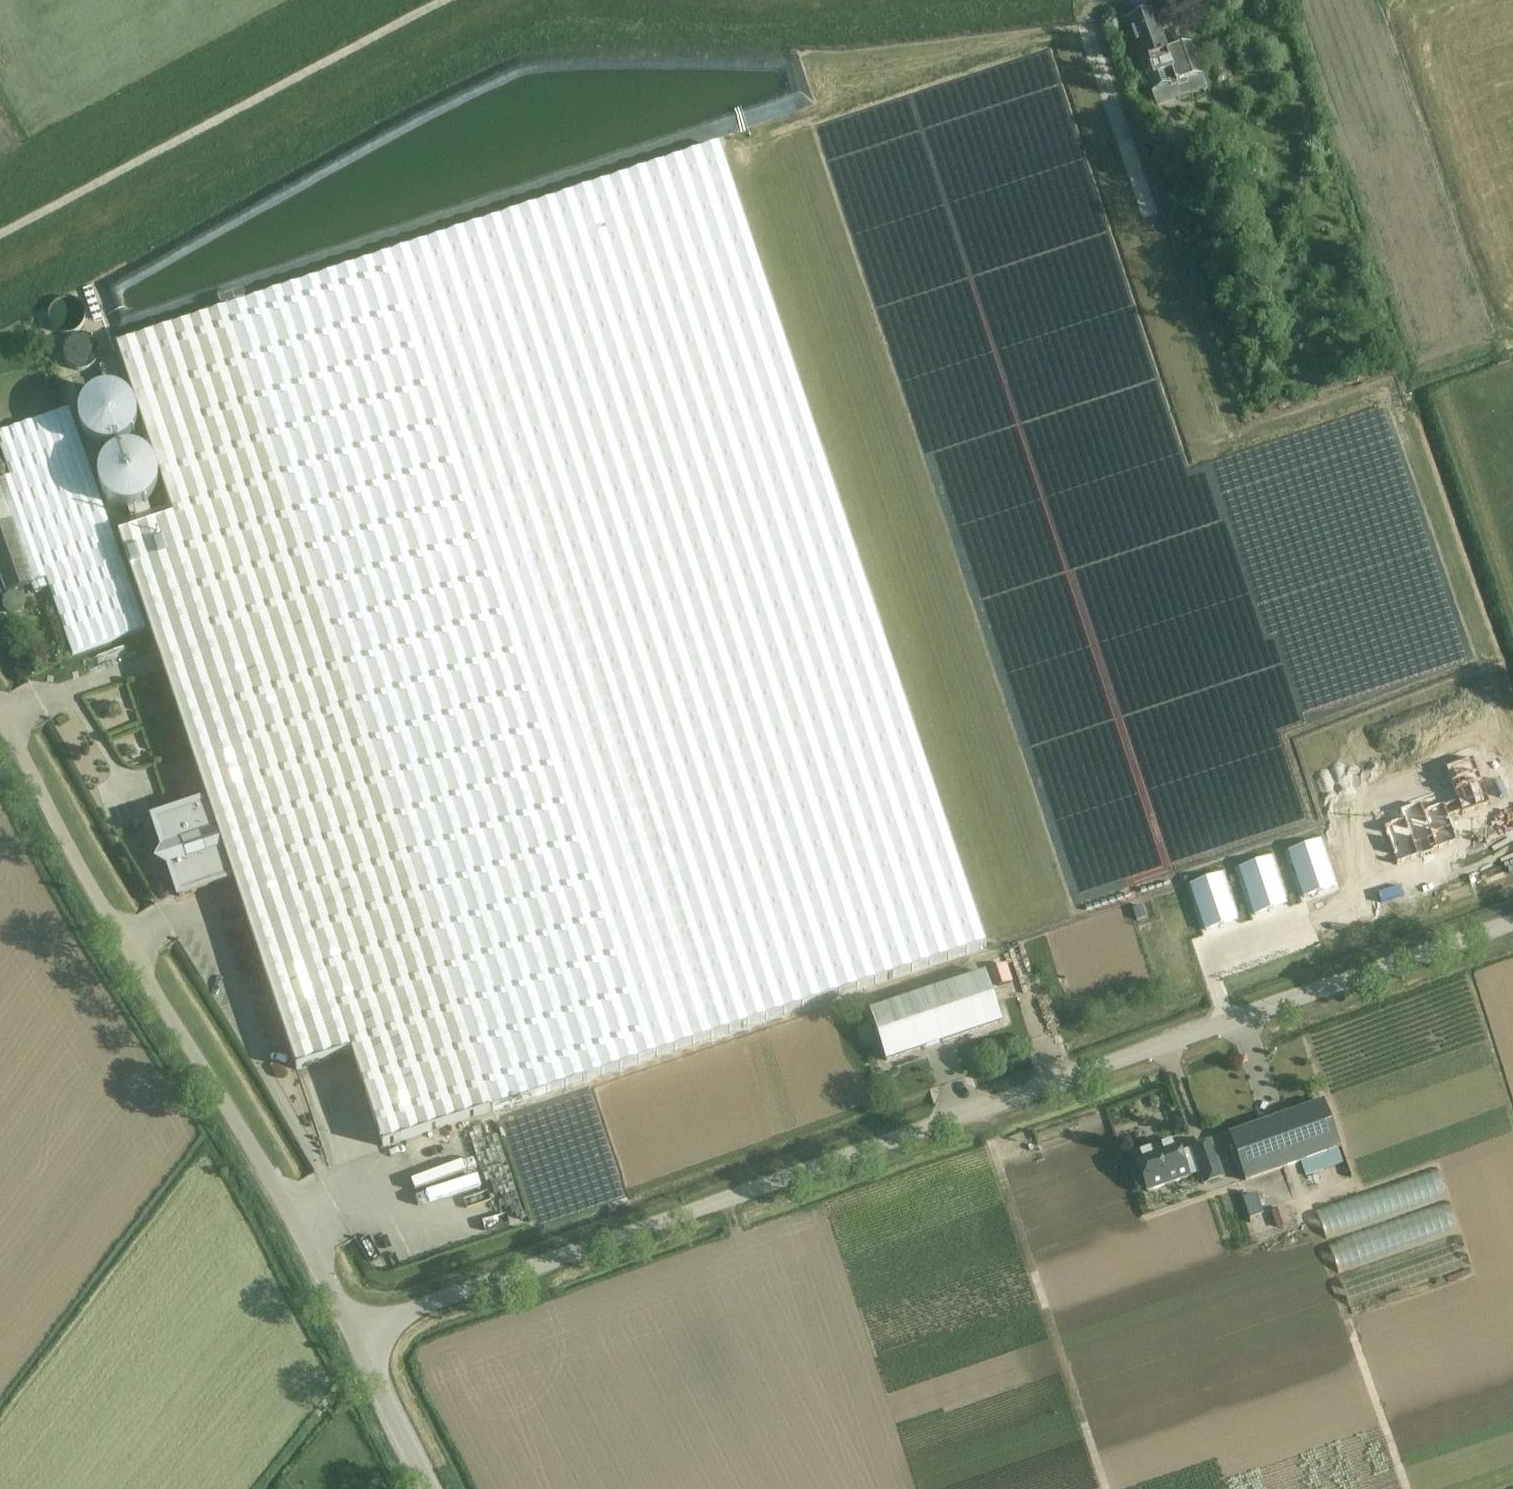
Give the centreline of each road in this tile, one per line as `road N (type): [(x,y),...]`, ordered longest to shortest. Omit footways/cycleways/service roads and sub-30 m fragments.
road 1 (unclassified): [(350,1331),(1512,923)]
road 2 (unclassified): [(350,1331),(275,1186),(0,721)]
road 3 (unclassified): [(431,1488),(350,1331)]

